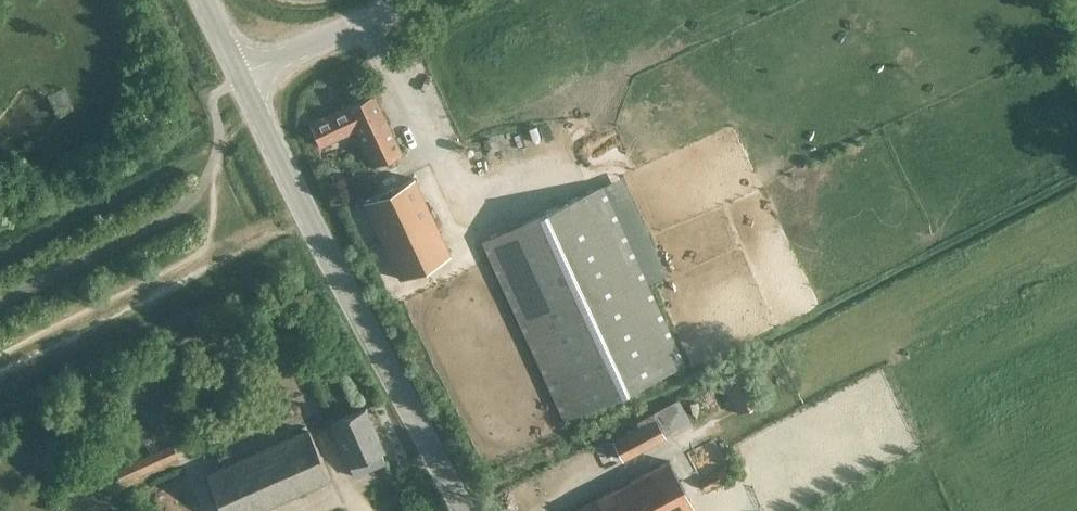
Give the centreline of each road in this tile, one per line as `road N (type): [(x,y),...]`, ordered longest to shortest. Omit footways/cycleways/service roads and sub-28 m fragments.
road 1 (tertiary): [(464,510),(239,74)]
road 2 (unclassified): [(239,74),(400,0)]

